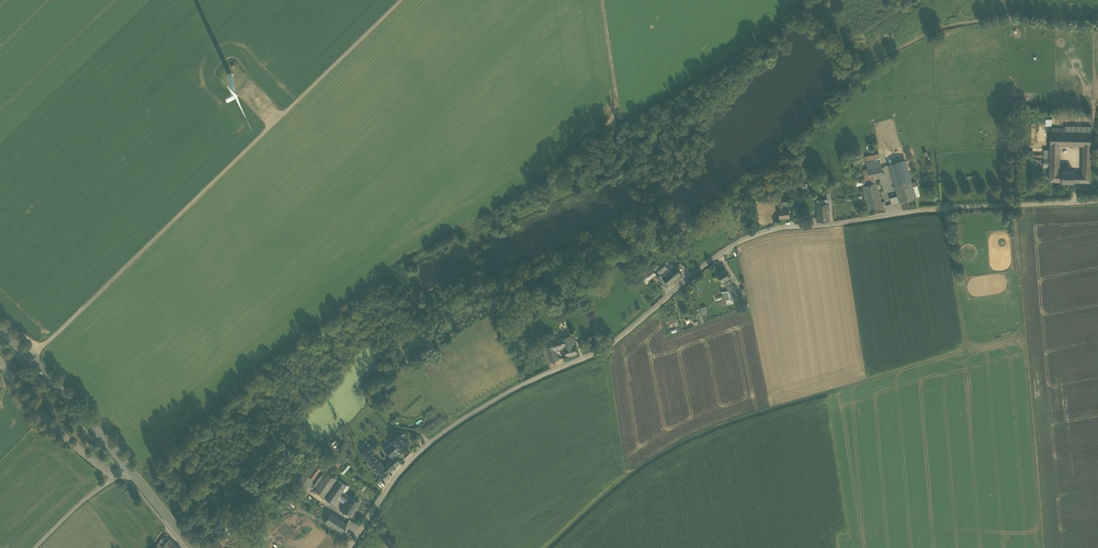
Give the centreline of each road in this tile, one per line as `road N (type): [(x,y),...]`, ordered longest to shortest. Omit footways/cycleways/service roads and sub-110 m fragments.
road 1 (unclassified): [(1097,201),(896,213),(747,238),(685,279),(610,349),(450,426),(398,471),(350,547)]
road 2 (track): [(554,547),(625,479),(683,443),(966,349),(946,208)]
road 3 (unclassified): [(29,357),(401,0)]
road 4 (track): [(469,221),(596,131),(616,127),(601,0)]
road 5 (track): [(616,127),(752,47),(799,0)]
road 6 (secondary): [(128,468),(29,357)]
road 7 (track): [(1013,204),(1023,331)]
road 8 (unclassified): [(128,468),(32,547)]

